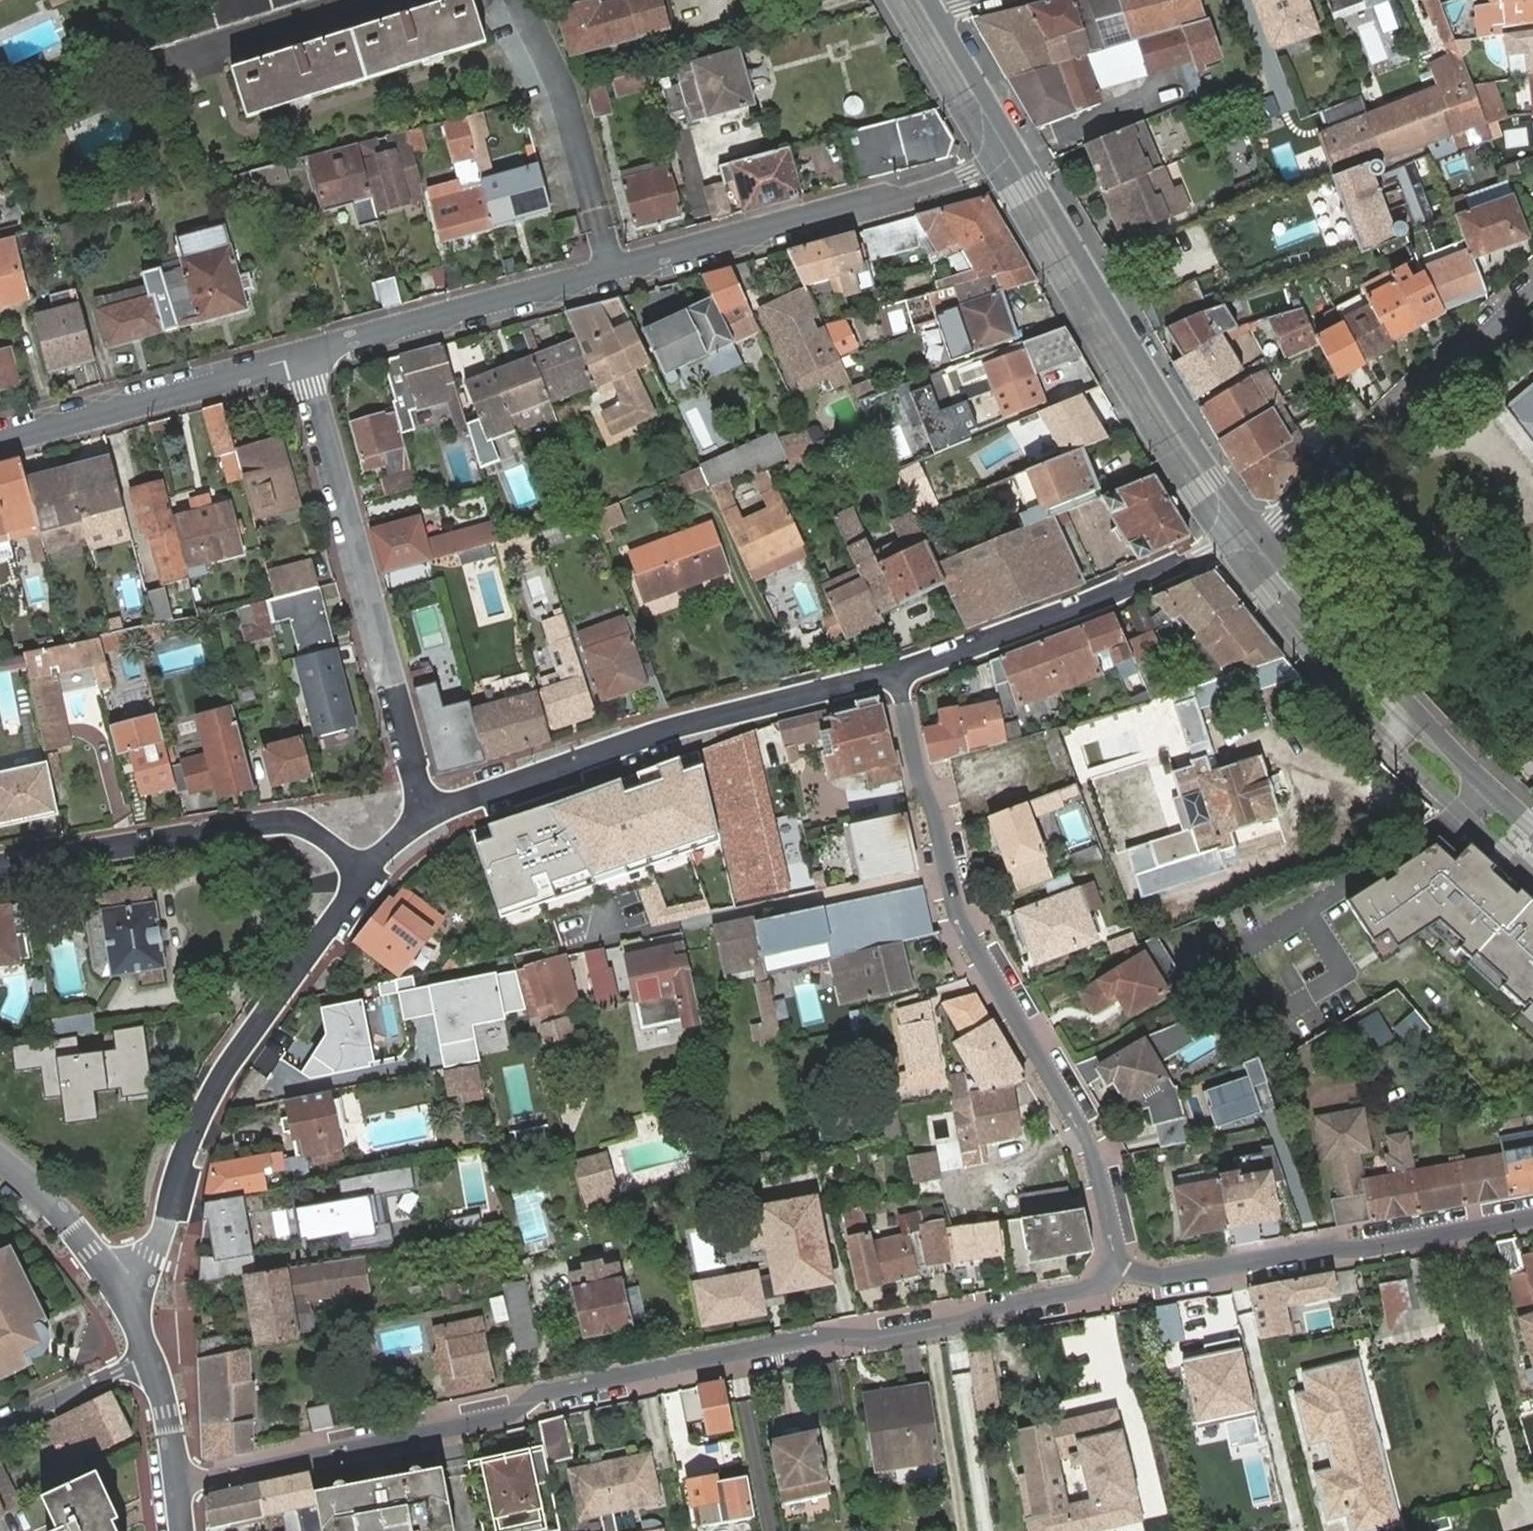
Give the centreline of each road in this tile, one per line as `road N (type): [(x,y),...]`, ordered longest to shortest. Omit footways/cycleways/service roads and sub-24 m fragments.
road 1 (residential): [(181,1480),(1122,1291)]
road 2 (residential): [(307,356),(967,174),(988,161),(1001,123)]
road 3 (residential): [(1122,1291),(1075,1115),(957,902),(893,671)]
road 4 (residential): [(373,860),(222,1075),(189,1149),(162,1267),(131,1300)]
road 5 (residential): [(893,671),(661,729),(429,810)]
road 6 (secondary): [(1256,531),(1179,421),(1001,123)]
road 7 (residential): [(307,356),(429,810)]
road 8 (residential): [(1532,1214),(1122,1291)]
road 9 (secondary): [(1532,832),(1485,790),(1256,531)]
road 10 (residential): [(893,671),(1128,589),(1256,531)]
road 11 (residential): [(0,864),(270,822),(308,825),(373,860)]
road 12 (residential): [(1256,531),(1311,492),(1532,289)]
road 13 (residential): [(0,437),(307,356)]
road 14 (residential): [(0,1161),(63,1217),(131,1300)]
road 15 (residential): [(0,1426),(162,1357)]
road 16 (secondary): [(1001,123),(938,15)]
road 17 (residential): [(181,1480),(162,1357)]

